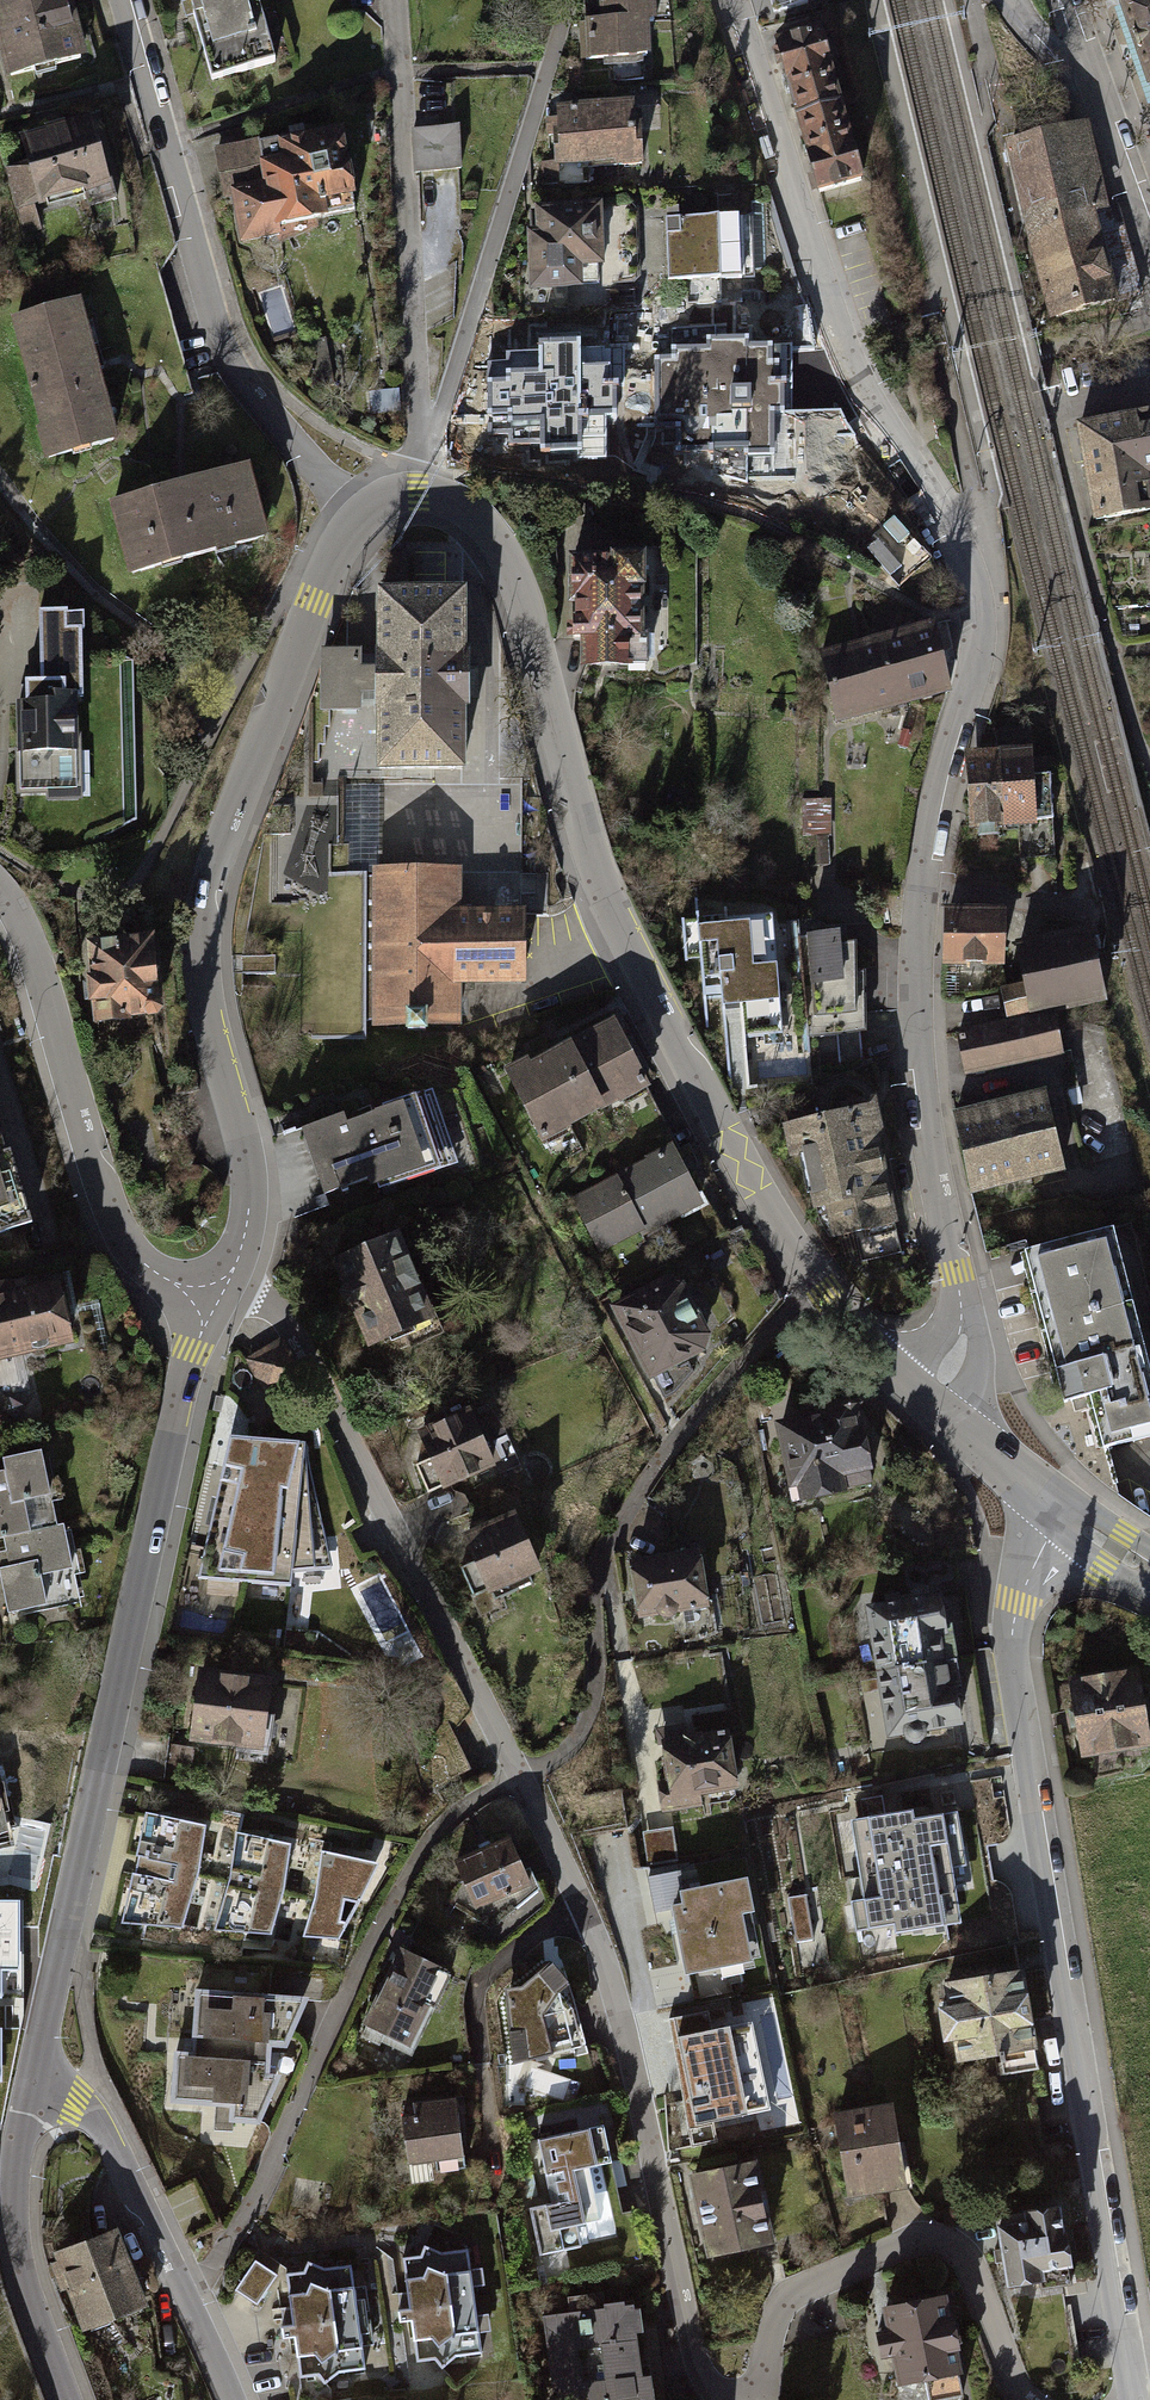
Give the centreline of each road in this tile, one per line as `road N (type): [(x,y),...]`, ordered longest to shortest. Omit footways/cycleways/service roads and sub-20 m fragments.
road 1 (residential): [(933,1404),(957,1370),(965,1321),(917,1074),(915,967),(943,772),(978,650),(981,610),(955,534),(846,360),(731,0)]
road 2 (residential): [(736,2399),(707,2381),(690,2338),(602,1973),(516,1780),(285,1322),(226,1286)]
road 3 (tertiary): [(933,1404),(873,1350),(789,1243),(642,975),(602,887),(517,584),(492,534),(458,503),(417,491),(381,502),(358,524)]
road 4 (residential): [(1136,2399),(1011,1648),(1026,1581),(1066,1514)]
road 5 (tertiary): [(216,1305),(180,1384),(34,2082)]
road 6 (tertiary): [(358,524),(314,603),(208,896),(208,1011),(250,1192),(226,1286)]
road 7 (residential): [(126,0),(238,376),(358,524)]
road 8 (residential): [(216,1305),(150,1269),(123,1239),(39,963),(0,891)]
road 9 (residential): [(759,2399),(771,2325),(798,2290),(924,2237),(957,2247),(975,2275),(1017,2384),(1032,2399)]
road 10 (residential): [(236,2399),(99,2131),(34,2082)]
road 11 (tertiary): [(34,2082),(12,2201),(29,2300),(66,2399)]
road 12 (residential): [(1086,68),(1149,254)]
road 13 (tertiary): [(1066,1514),(933,1404)]

